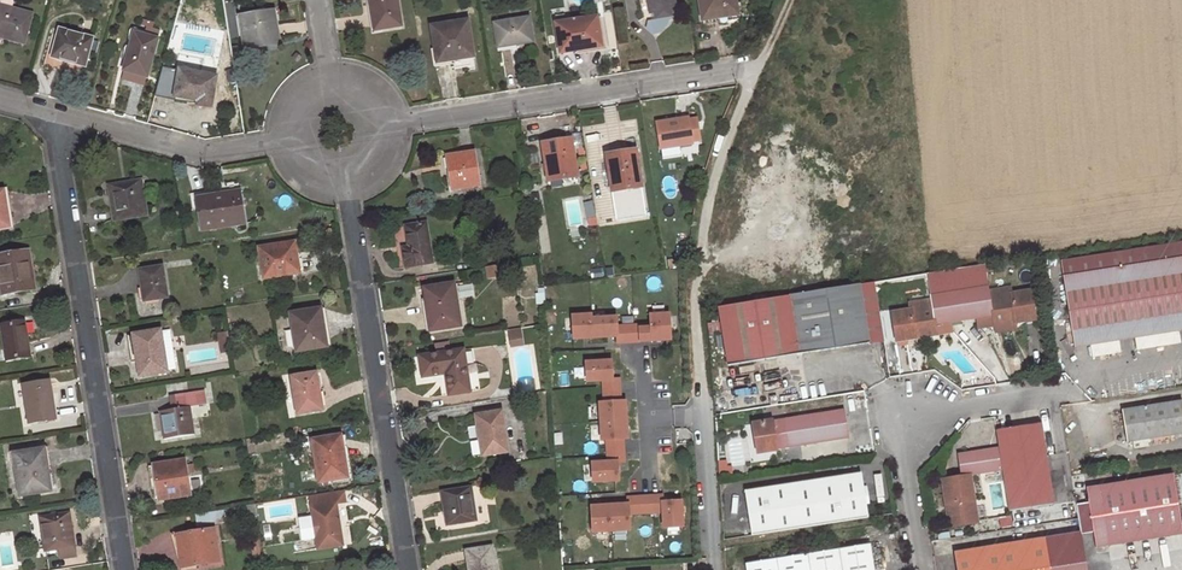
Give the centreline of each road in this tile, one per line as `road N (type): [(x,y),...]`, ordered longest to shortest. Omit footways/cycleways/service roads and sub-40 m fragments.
road 1 (track): [(790,0),(721,162),(698,260),(714,554)]
road 2 (residential): [(58,121),(57,163),(129,569)]
road 3 (residential): [(346,186),(408,569)]
road 4 (residential): [(754,78),(392,127)]
road 5 (residential): [(919,569),(904,461),(913,429),(948,410),(1066,391)]
road 6 (residential): [(58,121),(202,153),(288,135)]

